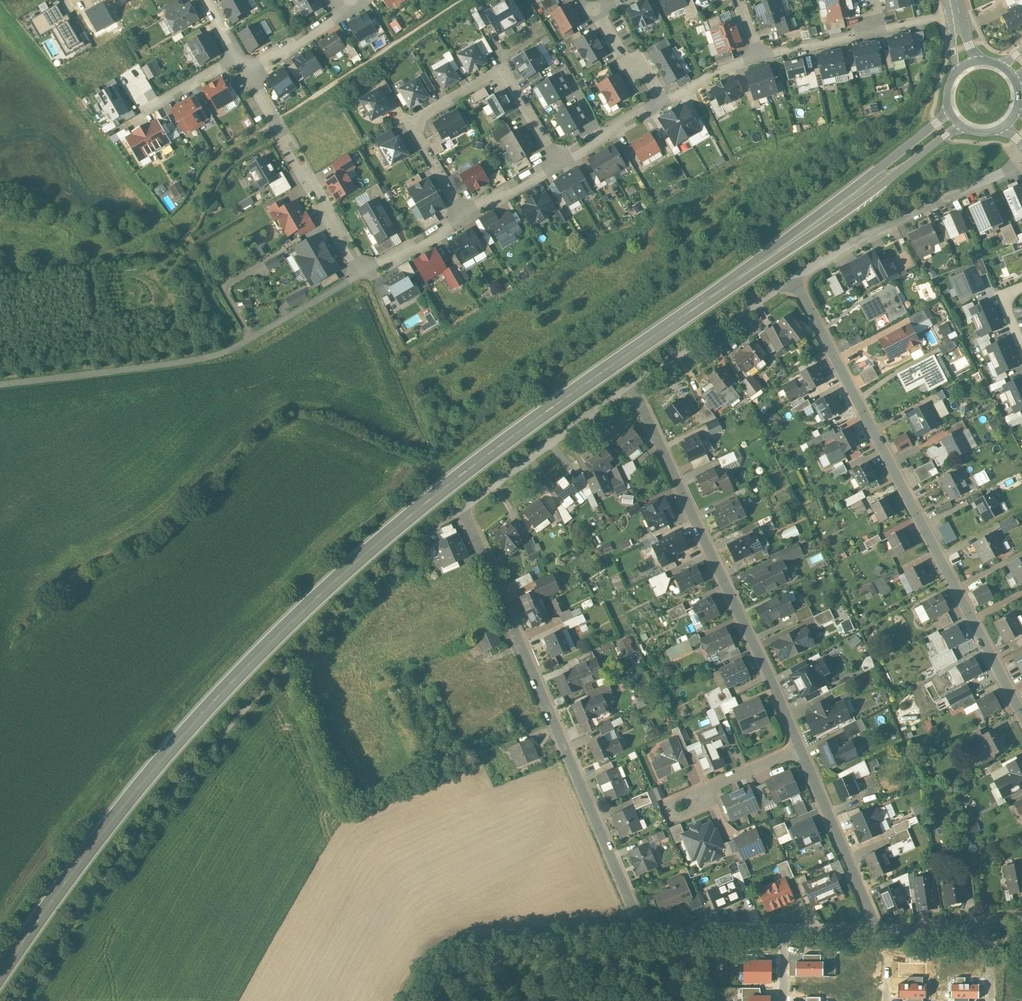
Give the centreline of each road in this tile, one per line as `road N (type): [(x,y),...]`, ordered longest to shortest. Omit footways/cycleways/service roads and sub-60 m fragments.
road 1 (secondary): [(0,981),(153,770),(320,595),(454,481),(953,119)]
road 2 (residential): [(783,932),(641,926),(462,508),(631,386)]
road 3 (track): [(17,1000),(117,858),(261,692),(462,508)]
road 4 (residential): [(631,386),(770,678),(874,932)]
road 5 (residential): [(793,278),(1021,716)]
road 6 (residential): [(360,280),(221,354),(0,385)]
road 7 (residential): [(465,217),(410,124),(481,82),(504,69),(558,163)]
road 8 (residential): [(793,278),(864,235),(1021,165)]
road 9 (track): [(693,955),(591,956),(456,1000)]
road 10 (residential): [(246,75),(360,280)]
road 11 (residential): [(631,386),(793,278)]
road 12 (track): [(431,441),(372,282),(360,280)]
road 13 (residential): [(1021,916),(939,932),(874,932)]
road 14 (residential): [(465,217),(360,280)]
road 15 (residential): [(878,31),(759,57)]
road 16 (residential): [(131,118),(235,57)]
road 17 (residential): [(662,102),(558,163)]

